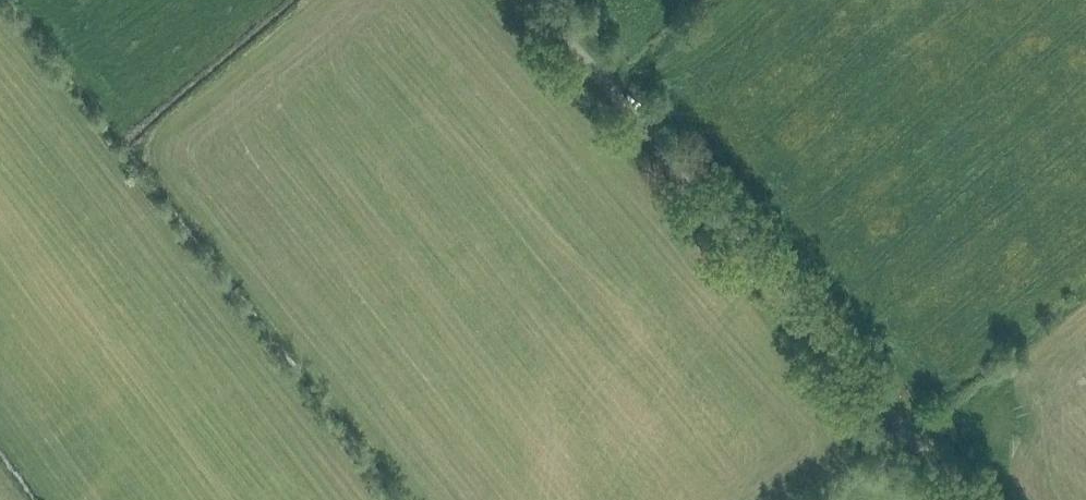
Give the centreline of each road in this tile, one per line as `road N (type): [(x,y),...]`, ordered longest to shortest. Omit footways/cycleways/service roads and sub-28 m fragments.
road 1 (unclassified): [(976,499),(538,0)]

